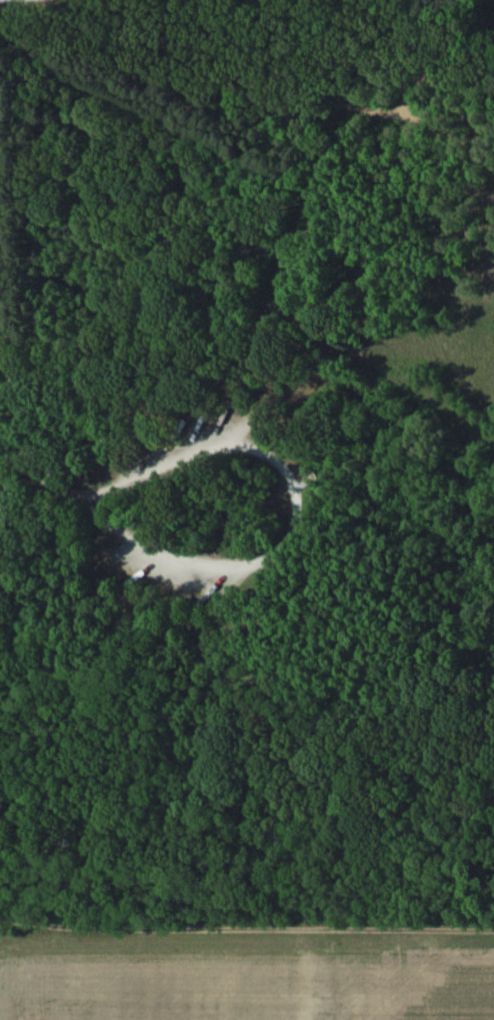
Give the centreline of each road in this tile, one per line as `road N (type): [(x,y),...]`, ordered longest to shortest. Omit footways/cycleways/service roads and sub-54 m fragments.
road 1 (residential): [(493,220),(190,112),(0,7)]
road 2 (residential): [(0,853),(493,831)]

